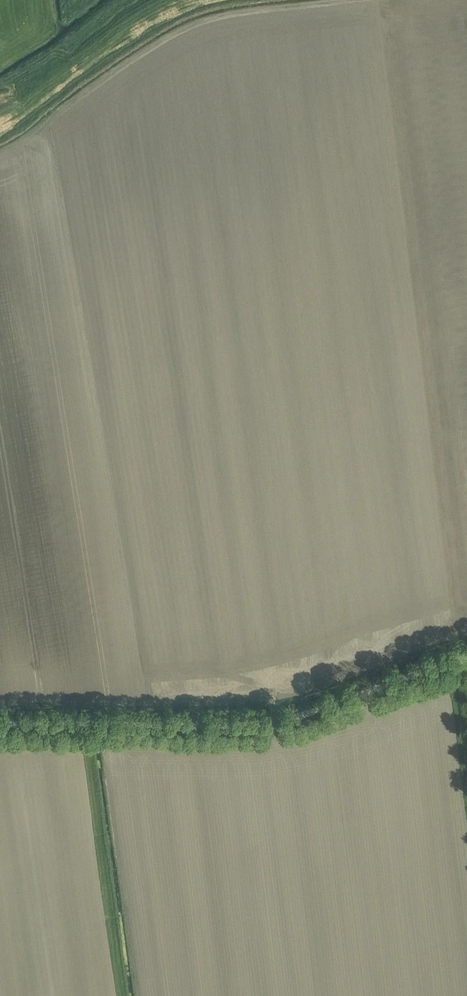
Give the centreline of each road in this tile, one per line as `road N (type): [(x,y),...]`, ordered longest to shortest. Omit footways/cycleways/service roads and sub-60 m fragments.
road 1 (unclassified): [(0,725),(269,723),(466,659)]

